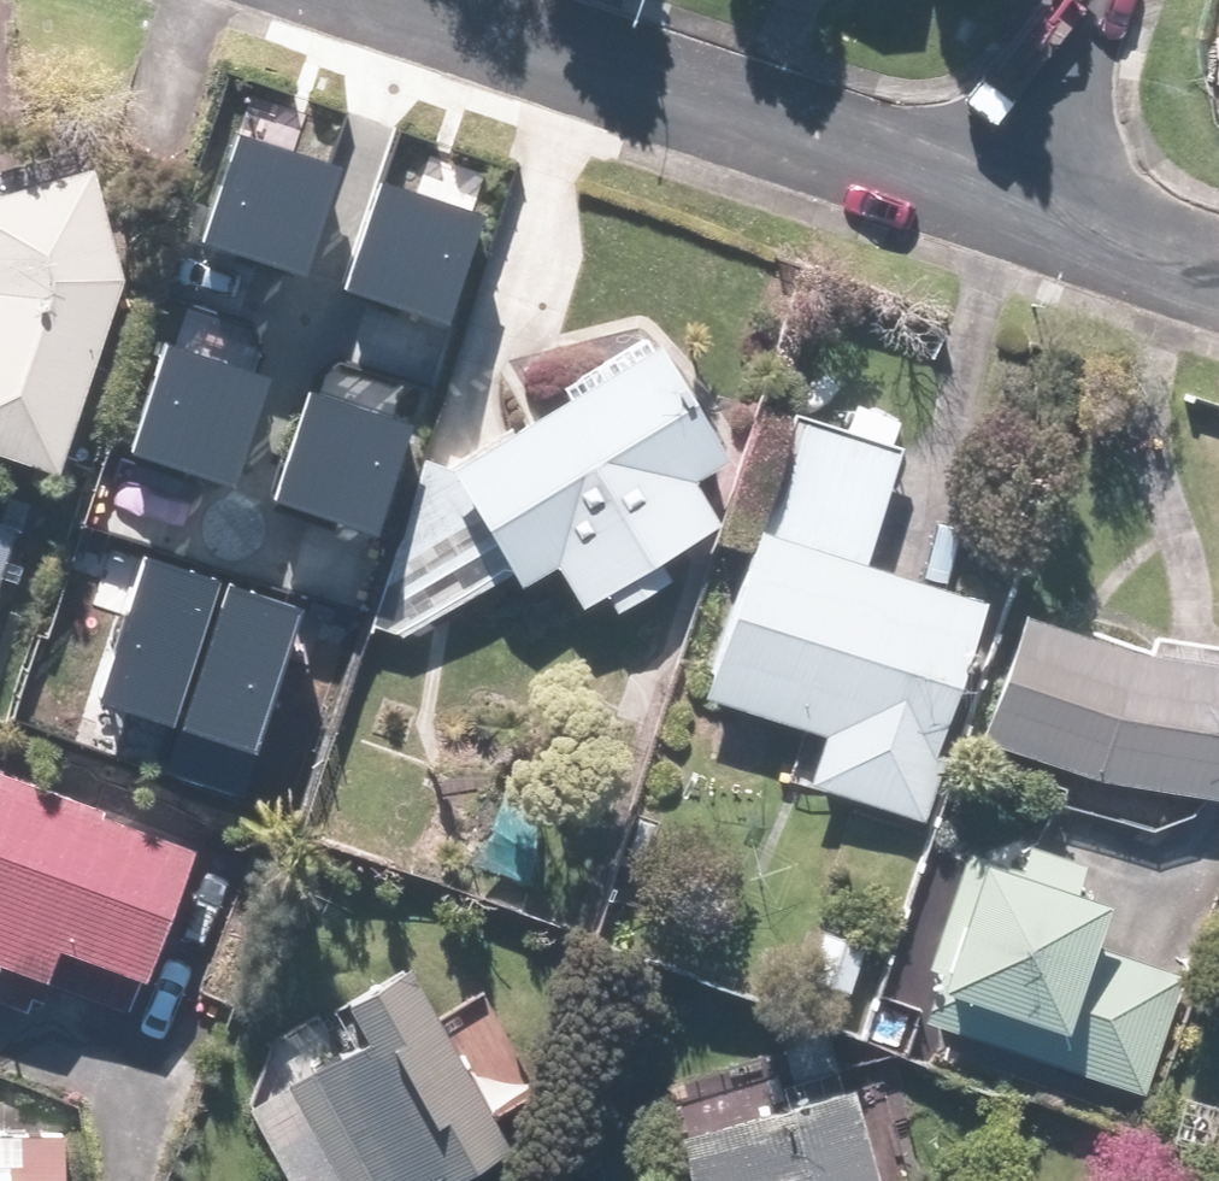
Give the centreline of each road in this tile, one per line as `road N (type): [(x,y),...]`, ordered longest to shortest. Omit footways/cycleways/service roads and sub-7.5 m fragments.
road 1 (residential): [(409,0),(1014,203)]
road 2 (residential): [(1014,203),(1218,277)]
road 3 (residential): [(1014,203),(1082,0)]

